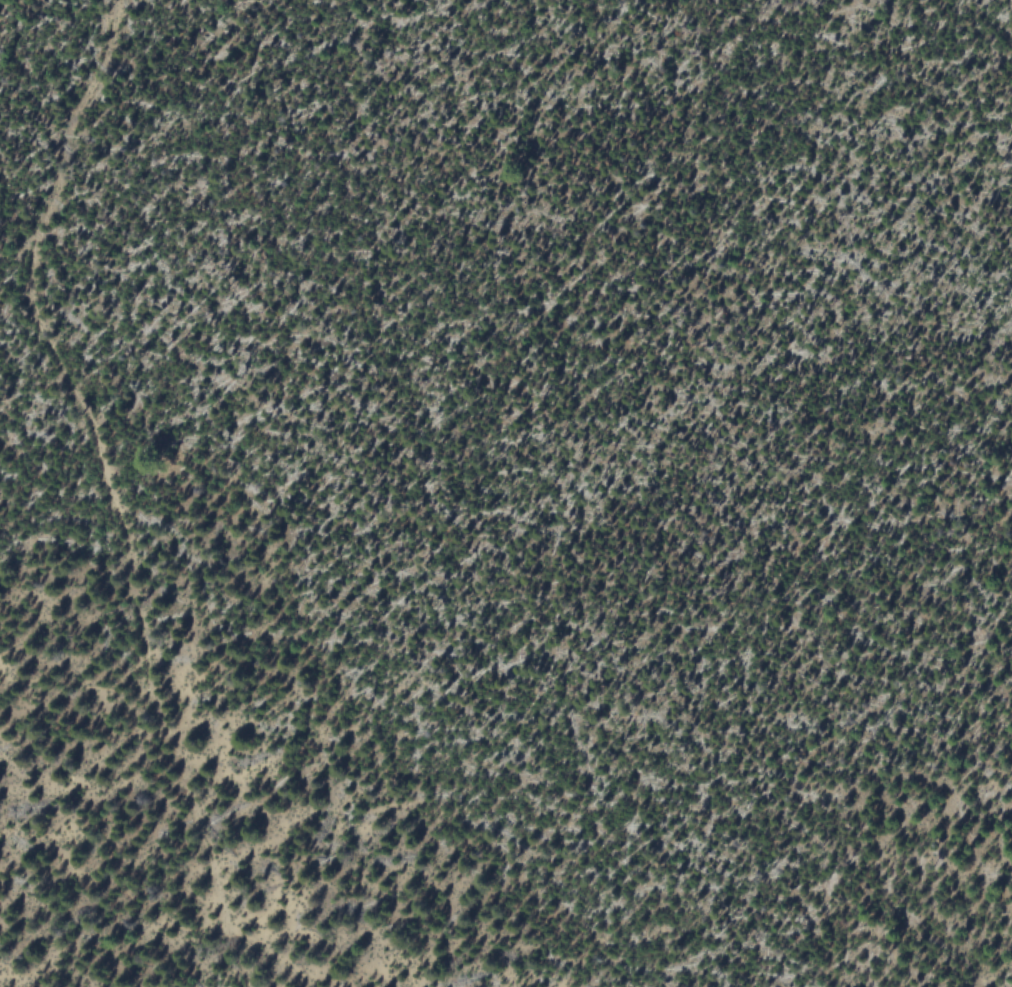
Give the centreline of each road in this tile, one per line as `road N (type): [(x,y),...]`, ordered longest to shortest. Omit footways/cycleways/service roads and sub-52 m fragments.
road 1 (track): [(285,986),(276,899),(187,751),(181,562),(87,403),(52,308),(34,184),(81,0)]

